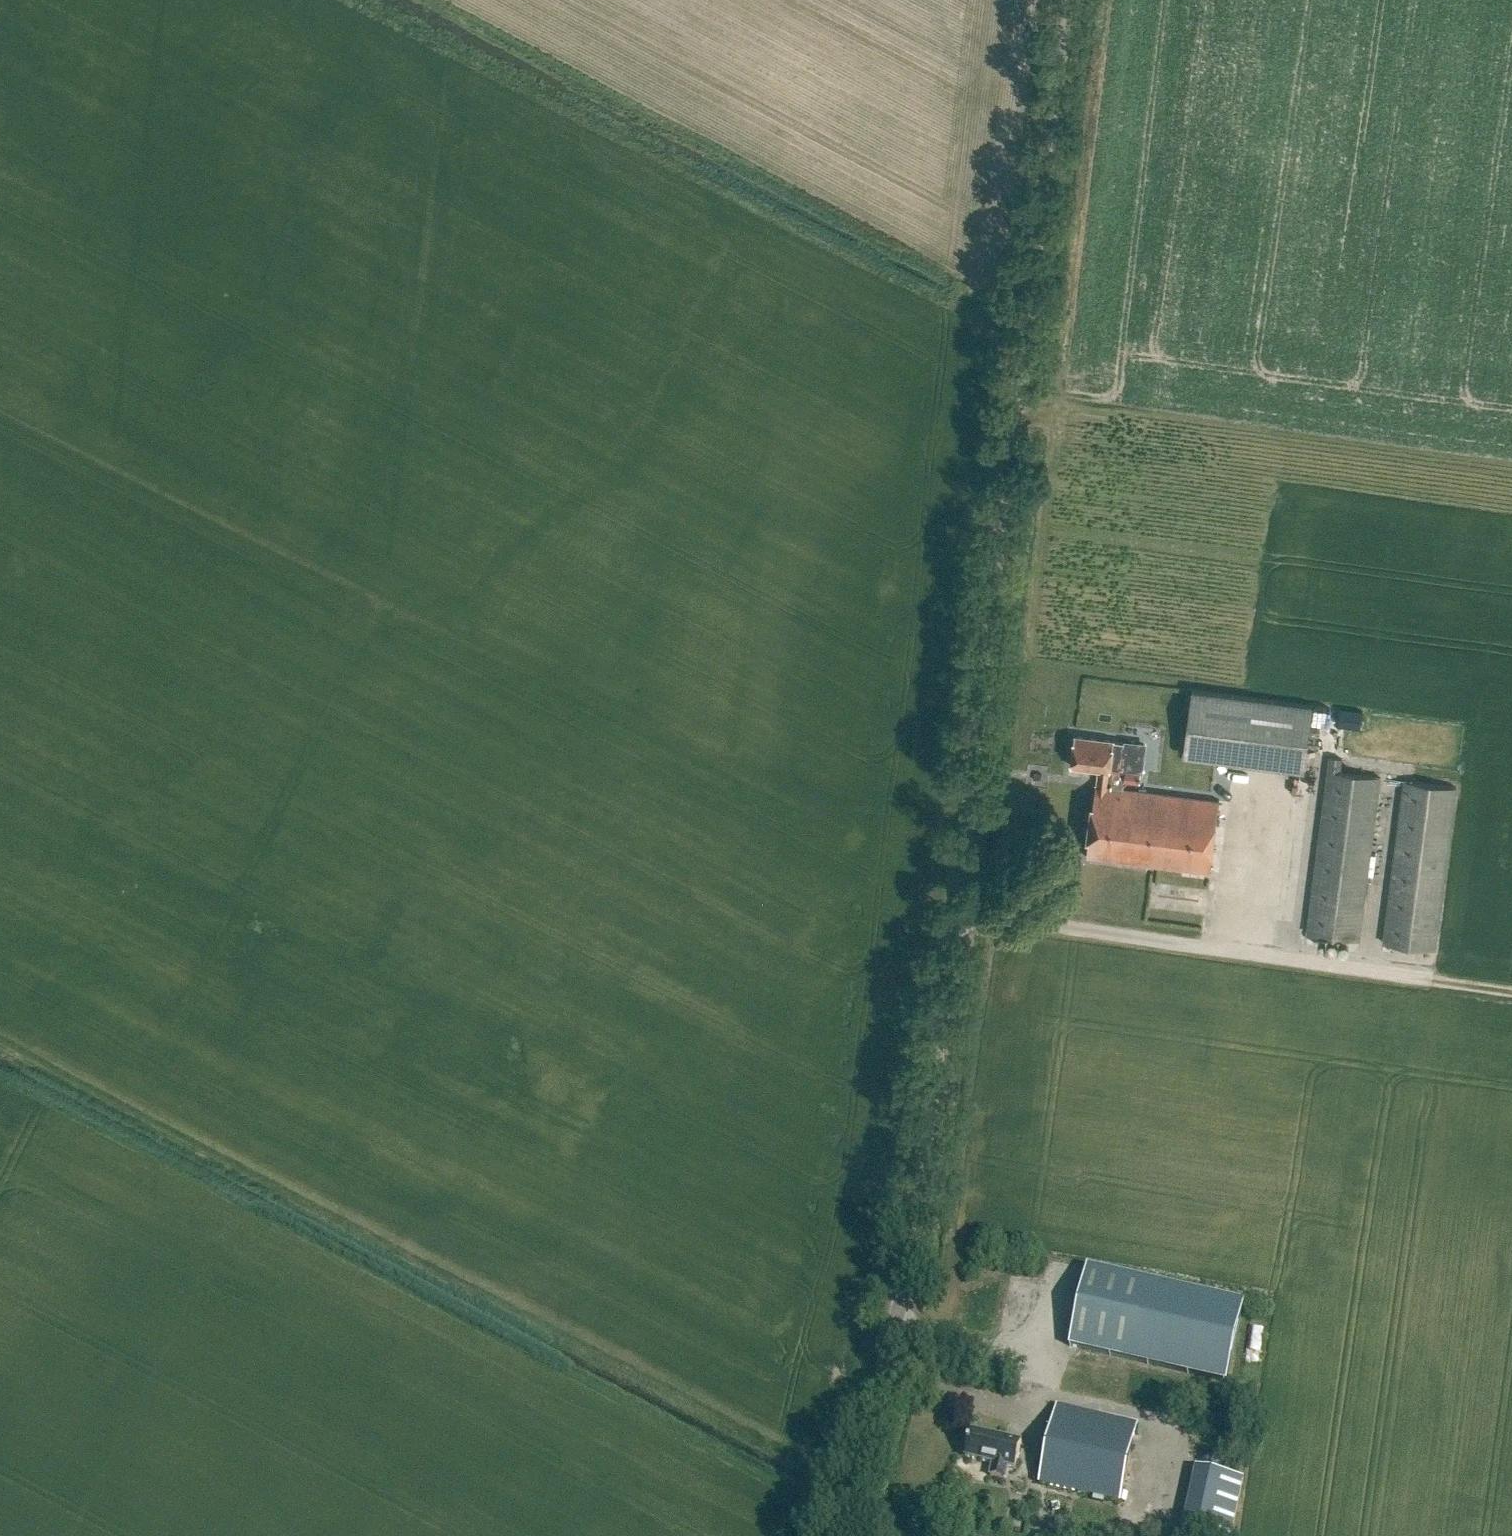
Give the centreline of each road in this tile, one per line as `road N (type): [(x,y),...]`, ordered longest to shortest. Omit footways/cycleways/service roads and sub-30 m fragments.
road 1 (unclassified): [(846,1535),(901,1298),(924,1150),(1065,0)]

